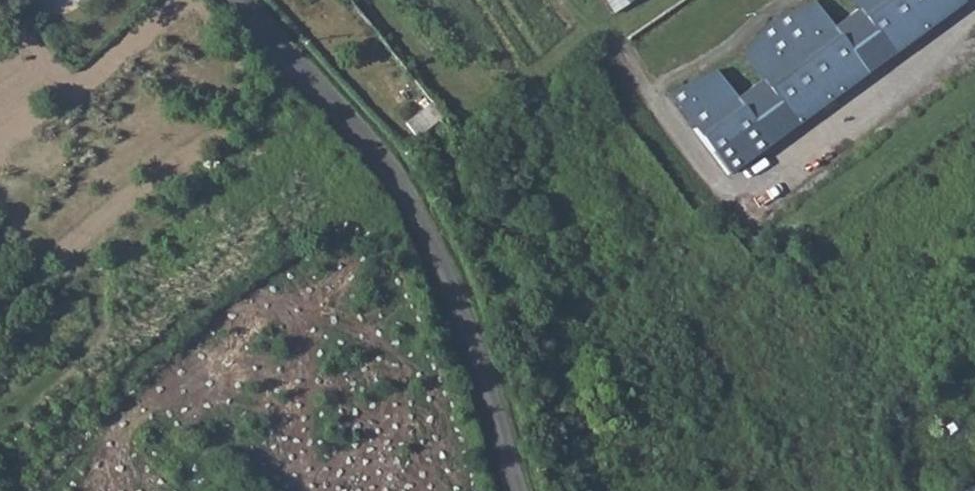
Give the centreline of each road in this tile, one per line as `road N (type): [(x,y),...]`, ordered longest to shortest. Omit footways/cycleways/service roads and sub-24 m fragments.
road 1 (residential): [(246,0),(373,147),(443,256),(522,490)]

